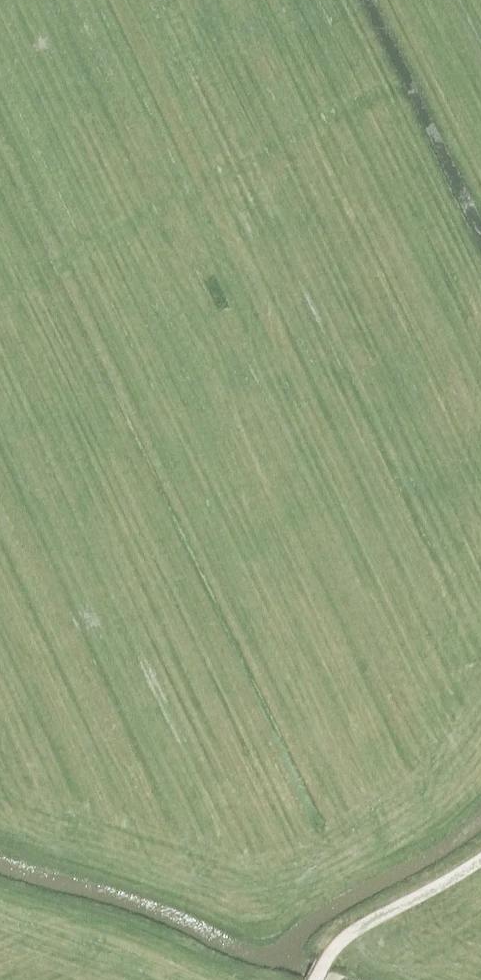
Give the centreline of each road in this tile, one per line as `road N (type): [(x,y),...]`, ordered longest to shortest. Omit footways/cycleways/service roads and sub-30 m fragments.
road 1 (track): [(317,979),(340,942),(480,858)]

